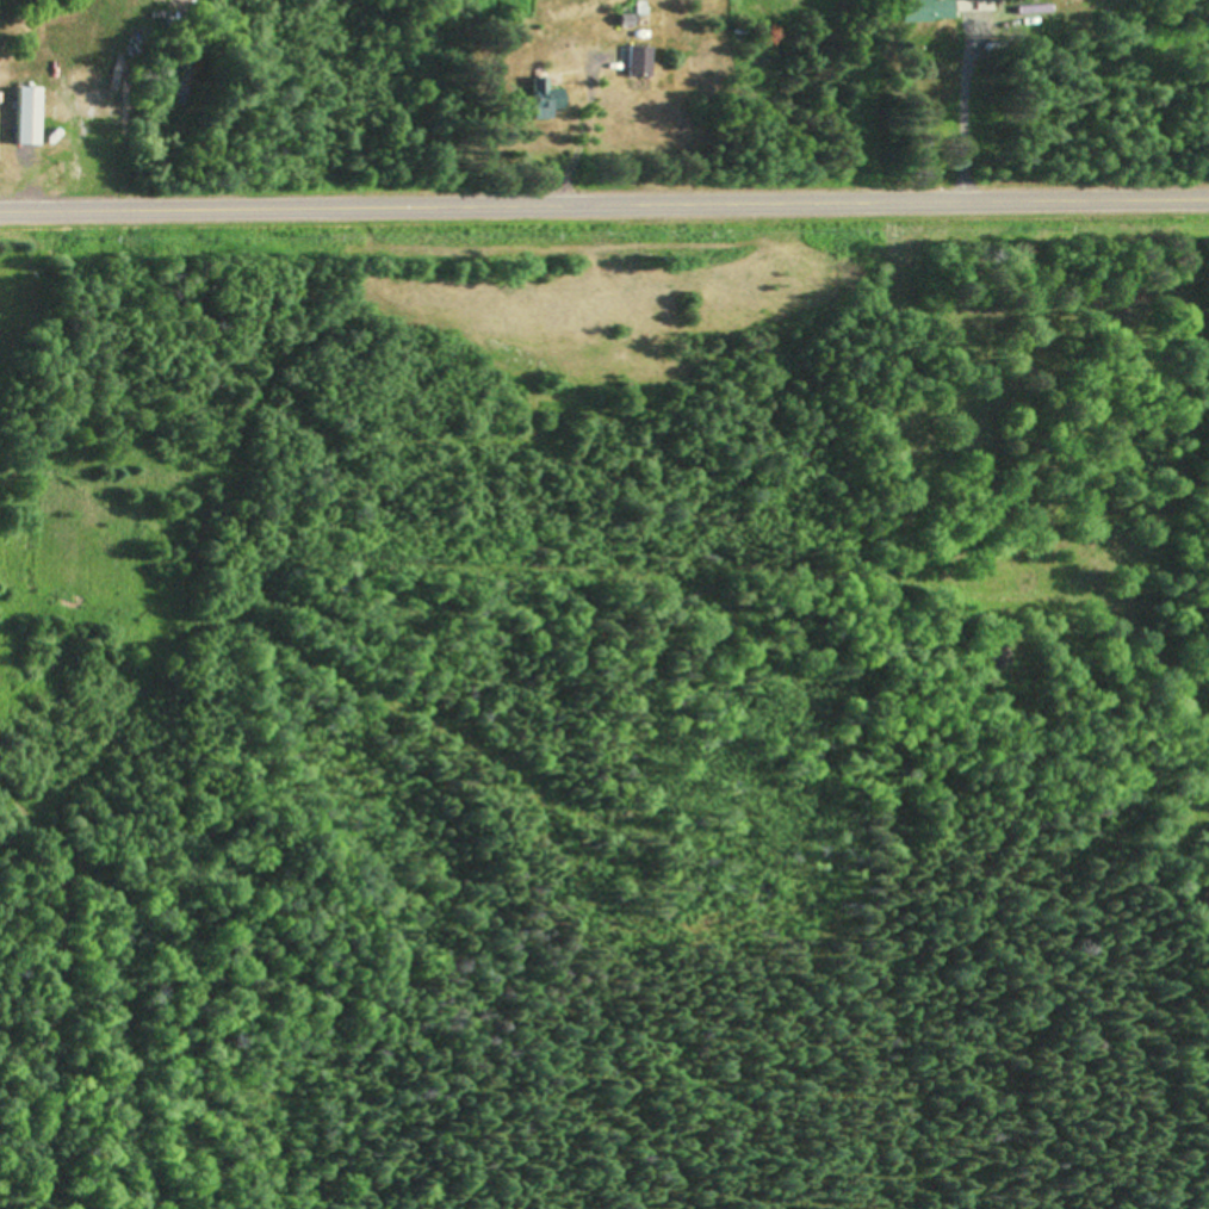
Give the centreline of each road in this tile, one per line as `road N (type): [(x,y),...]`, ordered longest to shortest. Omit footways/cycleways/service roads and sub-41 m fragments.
road 1 (tertiary): [(1208,199),(0,212)]

